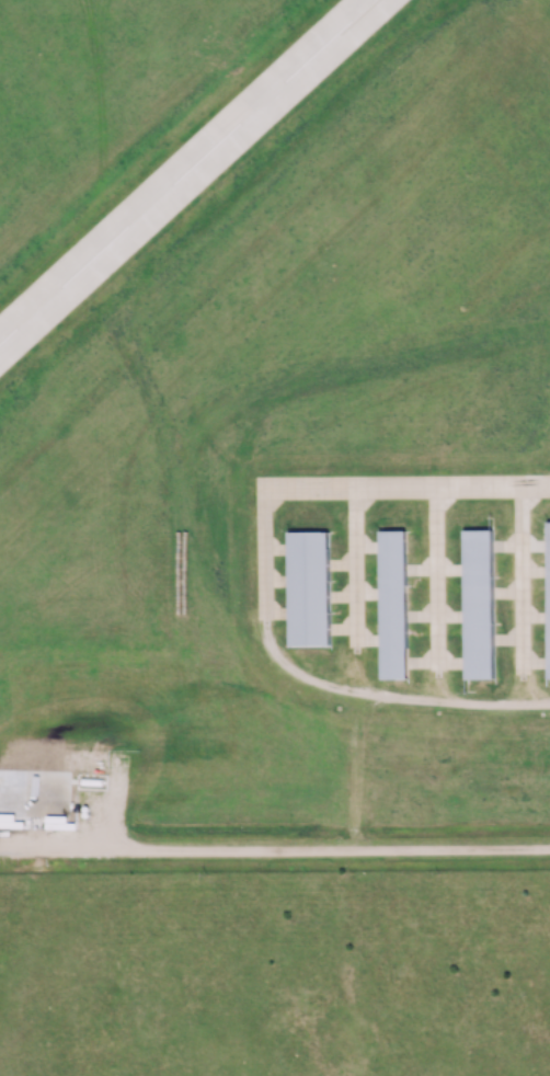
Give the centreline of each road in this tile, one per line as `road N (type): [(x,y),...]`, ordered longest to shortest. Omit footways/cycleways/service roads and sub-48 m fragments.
road 1 (tertiary): [(549,848),(0,852)]

